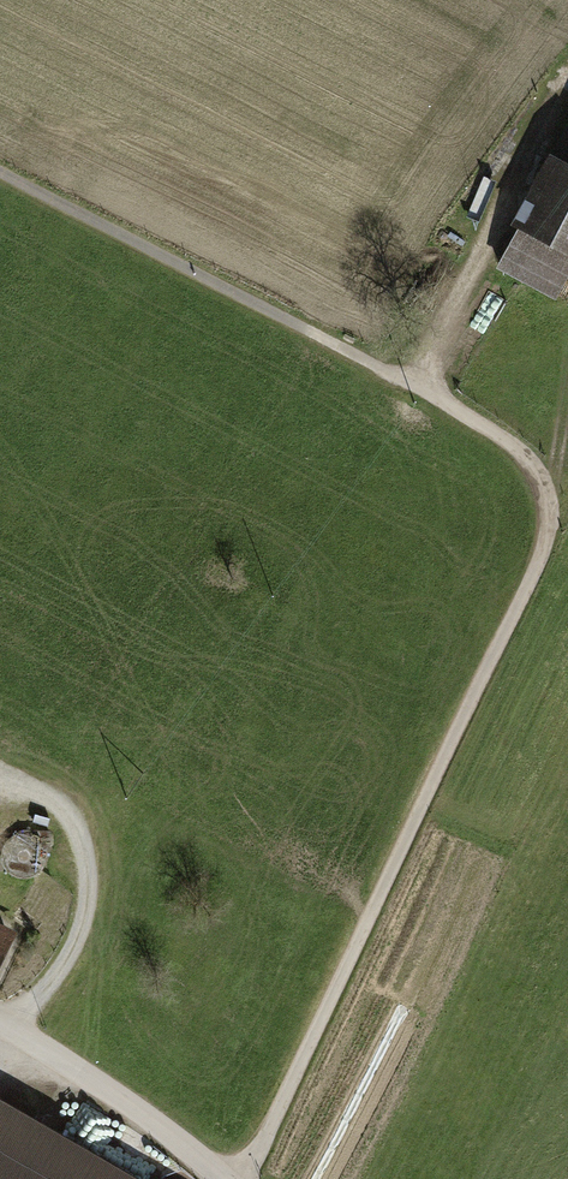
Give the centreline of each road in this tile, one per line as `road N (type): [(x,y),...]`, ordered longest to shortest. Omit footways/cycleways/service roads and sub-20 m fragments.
road 1 (track): [(239,1178),(544,546),(548,500),(539,475),(504,435),(414,386)]
road 2 (track): [(414,386),(0,168)]
road 3 (residential): [(0,1027),(222,1178)]

